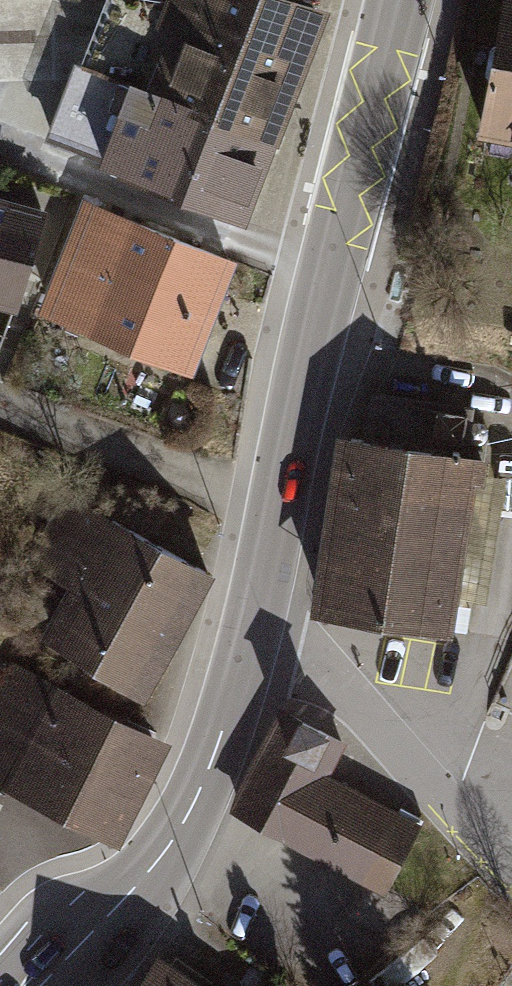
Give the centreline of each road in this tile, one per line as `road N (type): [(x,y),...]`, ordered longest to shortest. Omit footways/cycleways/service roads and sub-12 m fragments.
road 1 (tertiary): [(252,641),(308,358),(400,0)]
road 2 (tertiary): [(46,985),(154,866),(188,813),(252,641)]
road 3 (residential): [(252,641),(317,672),(345,696),(511,868)]

